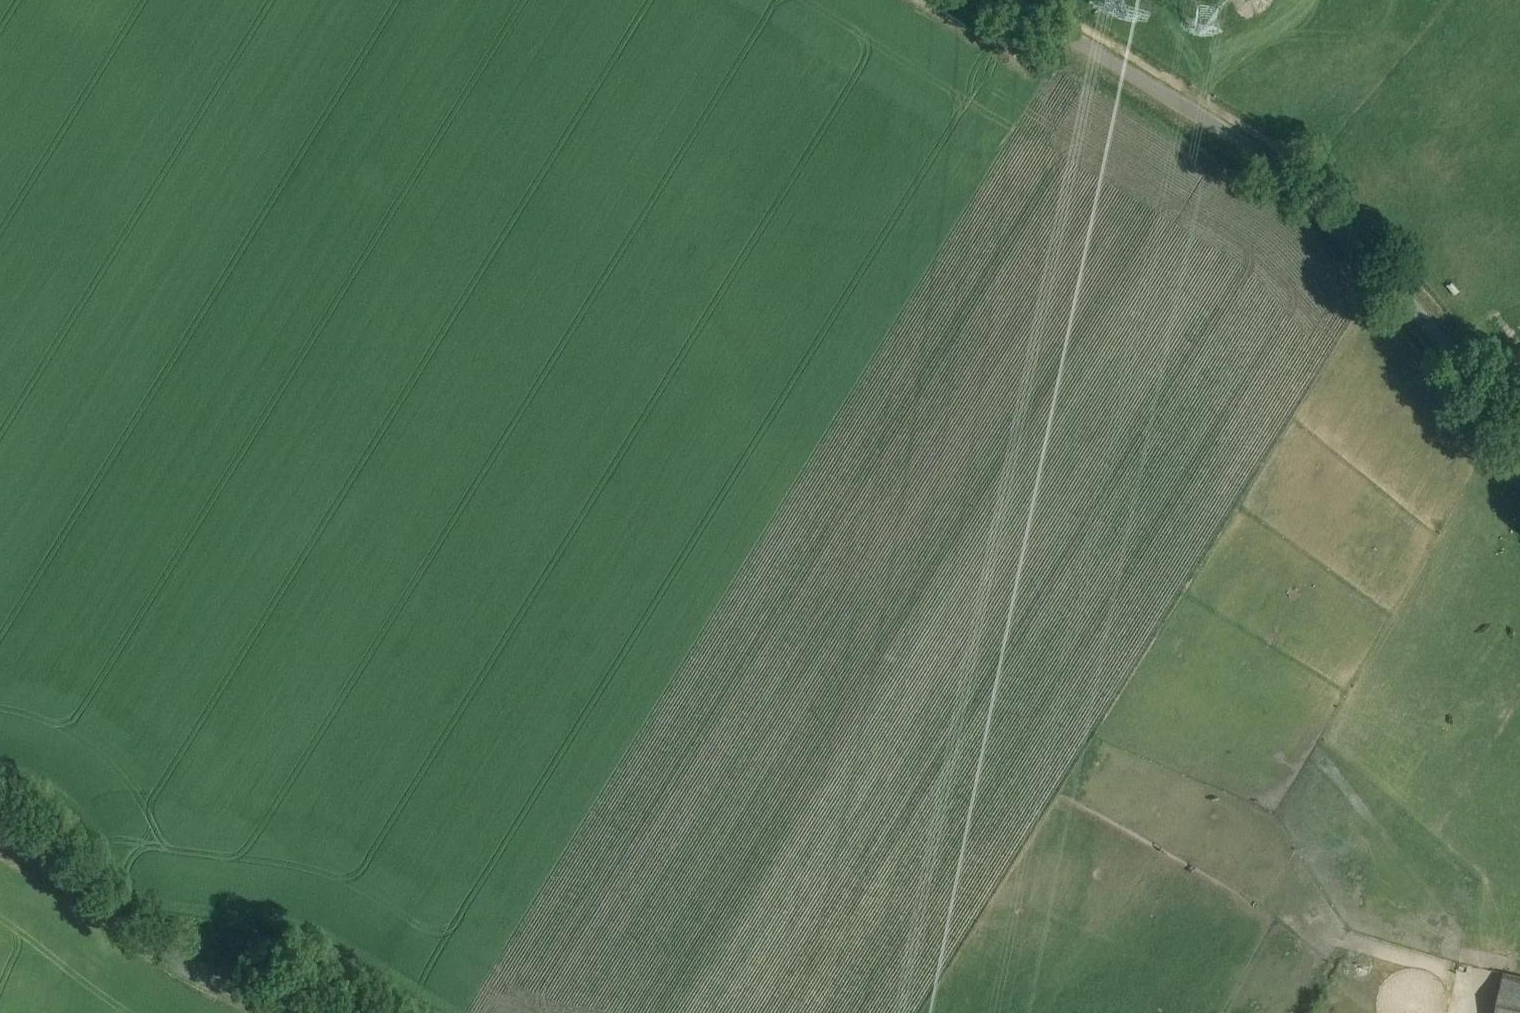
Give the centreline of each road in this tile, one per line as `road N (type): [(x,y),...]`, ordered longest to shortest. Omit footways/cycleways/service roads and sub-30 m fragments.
road 1 (unclassified): [(1519,433),(1311,188),(1011,0)]
road 2 (unclassified): [(278,1012),(155,953),(0,841)]

